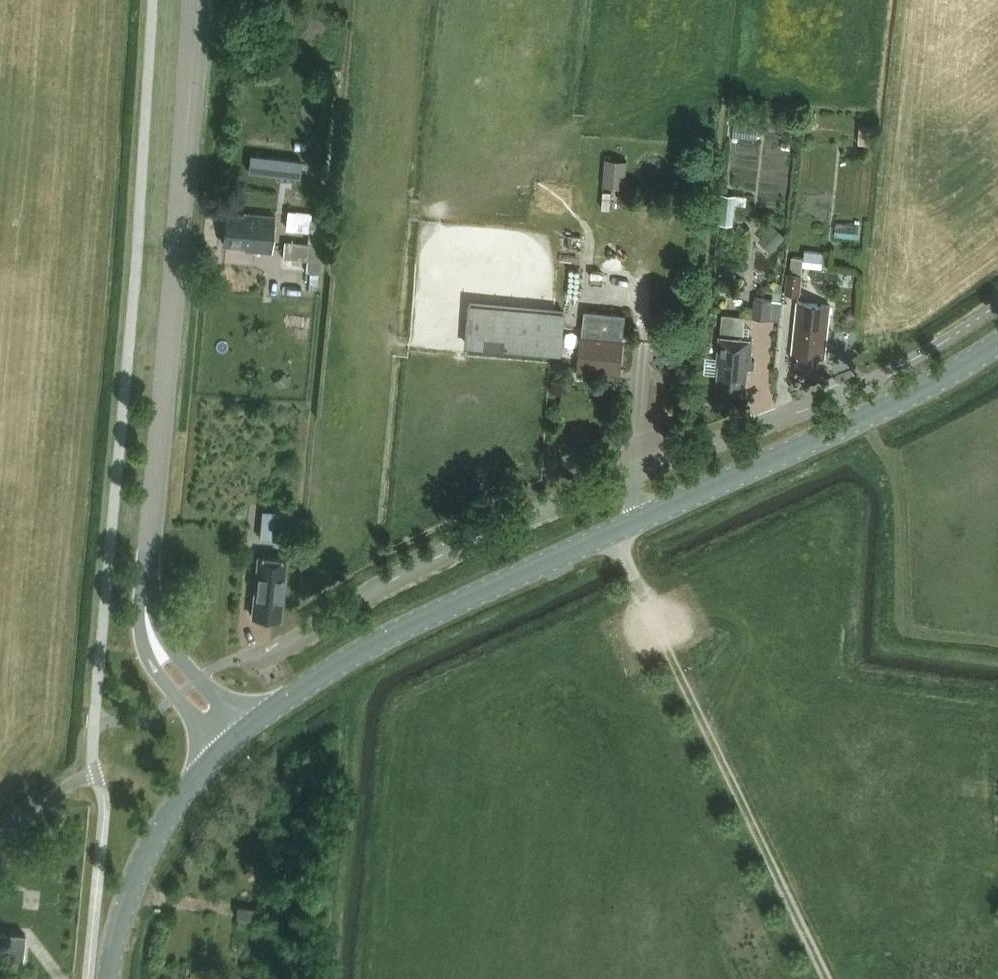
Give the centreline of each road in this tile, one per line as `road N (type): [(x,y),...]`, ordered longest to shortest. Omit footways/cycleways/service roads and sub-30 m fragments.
road 1 (secondary): [(253,725),(382,639),(891,405),(997,343)]
road 2 (residential): [(893,371),(512,521),(255,659)]
road 3 (residential): [(148,574),(198,0)]
road 4 (track): [(611,533),(829,978)]
road 5 (secondary): [(110,978),(117,928),(146,852),(190,784),(228,747)]
road 6 (residential): [(148,574),(139,615),(146,656),(228,747)]
road 7 (residential): [(253,725),(171,648),(148,574)]

